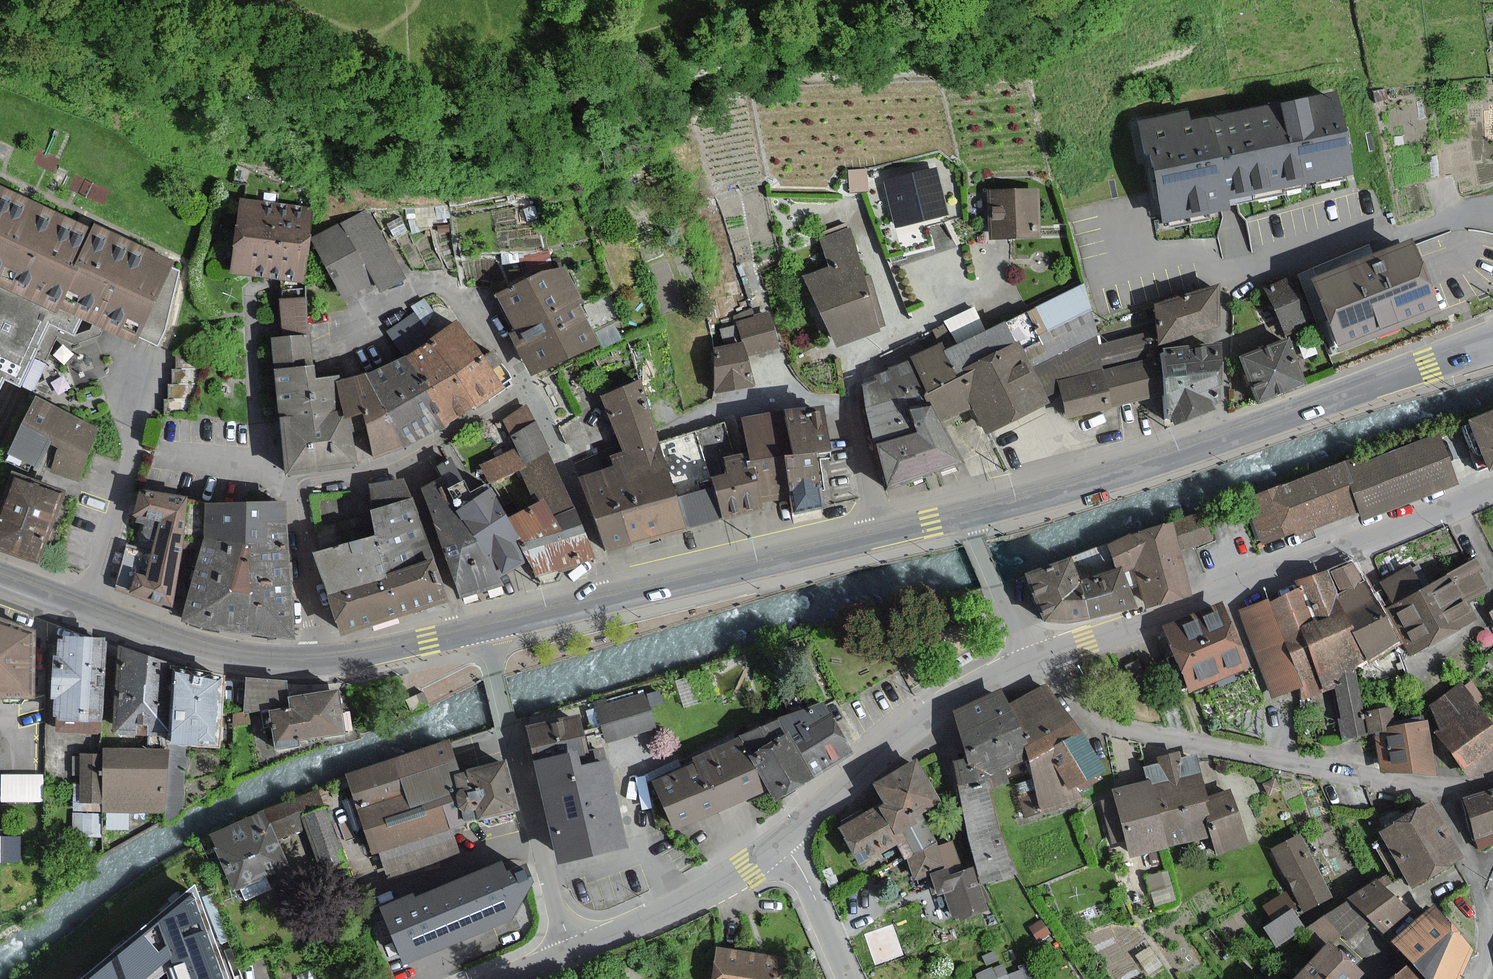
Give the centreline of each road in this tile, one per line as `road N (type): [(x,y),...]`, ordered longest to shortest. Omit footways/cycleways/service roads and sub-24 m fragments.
road 1 (secondary): [(1492,347),(1100,482),(969,517)]
road 2 (residential): [(1492,485),(1298,566),(1046,653)]
road 3 (residential): [(1046,653),(1072,699),(1097,719),(1441,787)]
road 4 (secondary): [(318,661),(197,648),(0,576)]
road 5 (residential): [(486,628),(567,947)]
road 6 (residential): [(1036,657),(930,712),(780,841)]
road 7 (residential): [(406,463),(304,476),(295,490),(318,661)]
road 8 (secondary): [(880,538),(615,600)]
road 9 (residential): [(331,339),(412,292),(443,291),(473,313),(527,392)]
road 10 (residential): [(780,841),(724,879),(567,947)]
road 11 (residential): [(406,463),(466,632)]
road 12 (residential): [(1036,657),(992,581),(969,517)]
road 13 (residential): [(846,978),(801,868),(780,841)]
road 14 (secondary): [(466,632),(318,661)]
road 15 (residential): [(563,467),(615,600)]
road 16 (residential): [(1441,787),(1492,920)]
road 17 (residential): [(527,392),(406,463)]
road 18 (residential): [(880,538),(853,402)]
road 19 (secondary): [(615,600),(486,628)]

